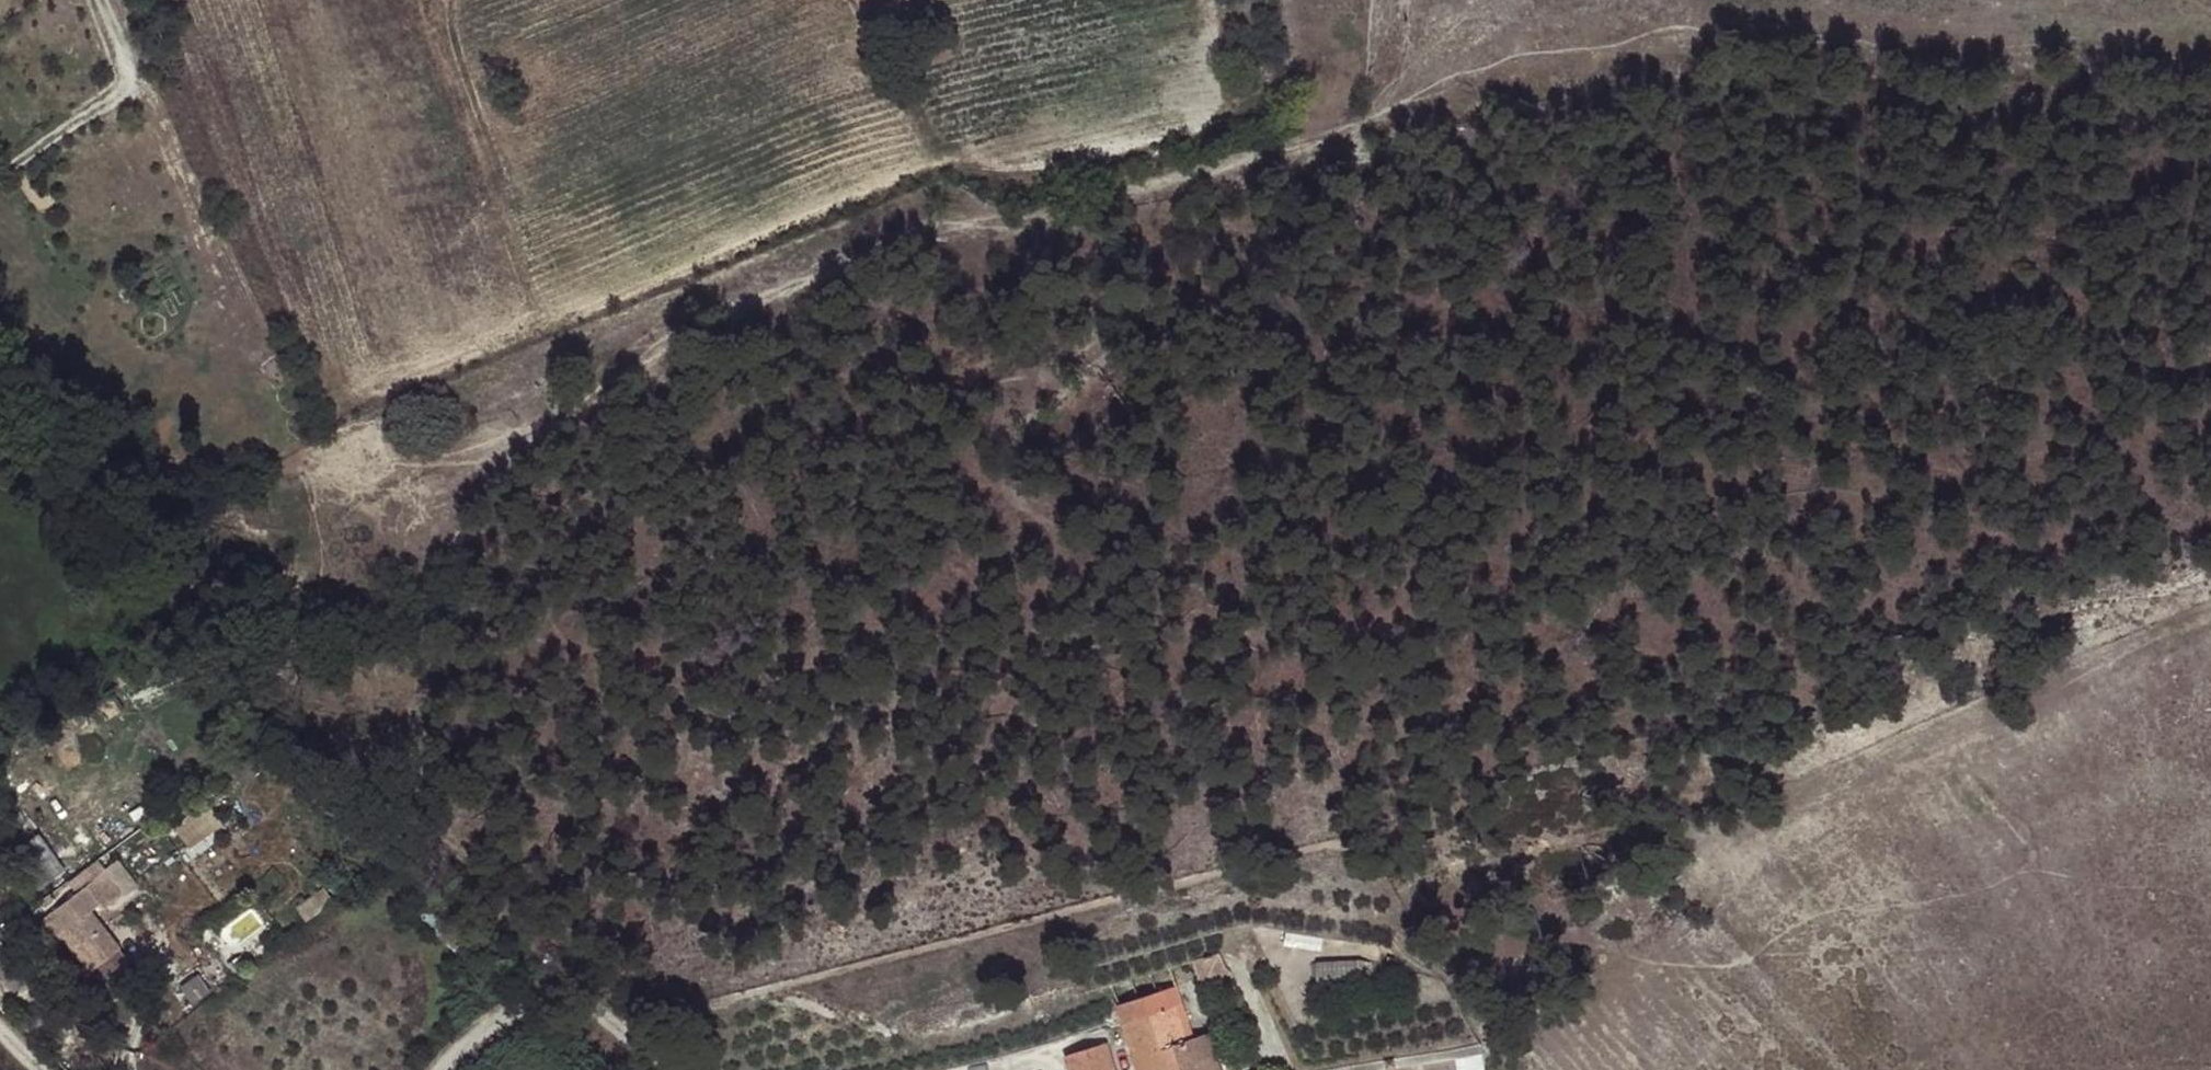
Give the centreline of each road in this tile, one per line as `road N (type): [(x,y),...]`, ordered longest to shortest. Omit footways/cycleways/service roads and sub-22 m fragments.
road 1 (unclassified): [(659,1069),(569,987),(471,1039),(442,1069)]
road 2 (unclassified): [(80,0),(108,67),(74,121),(0,173)]

